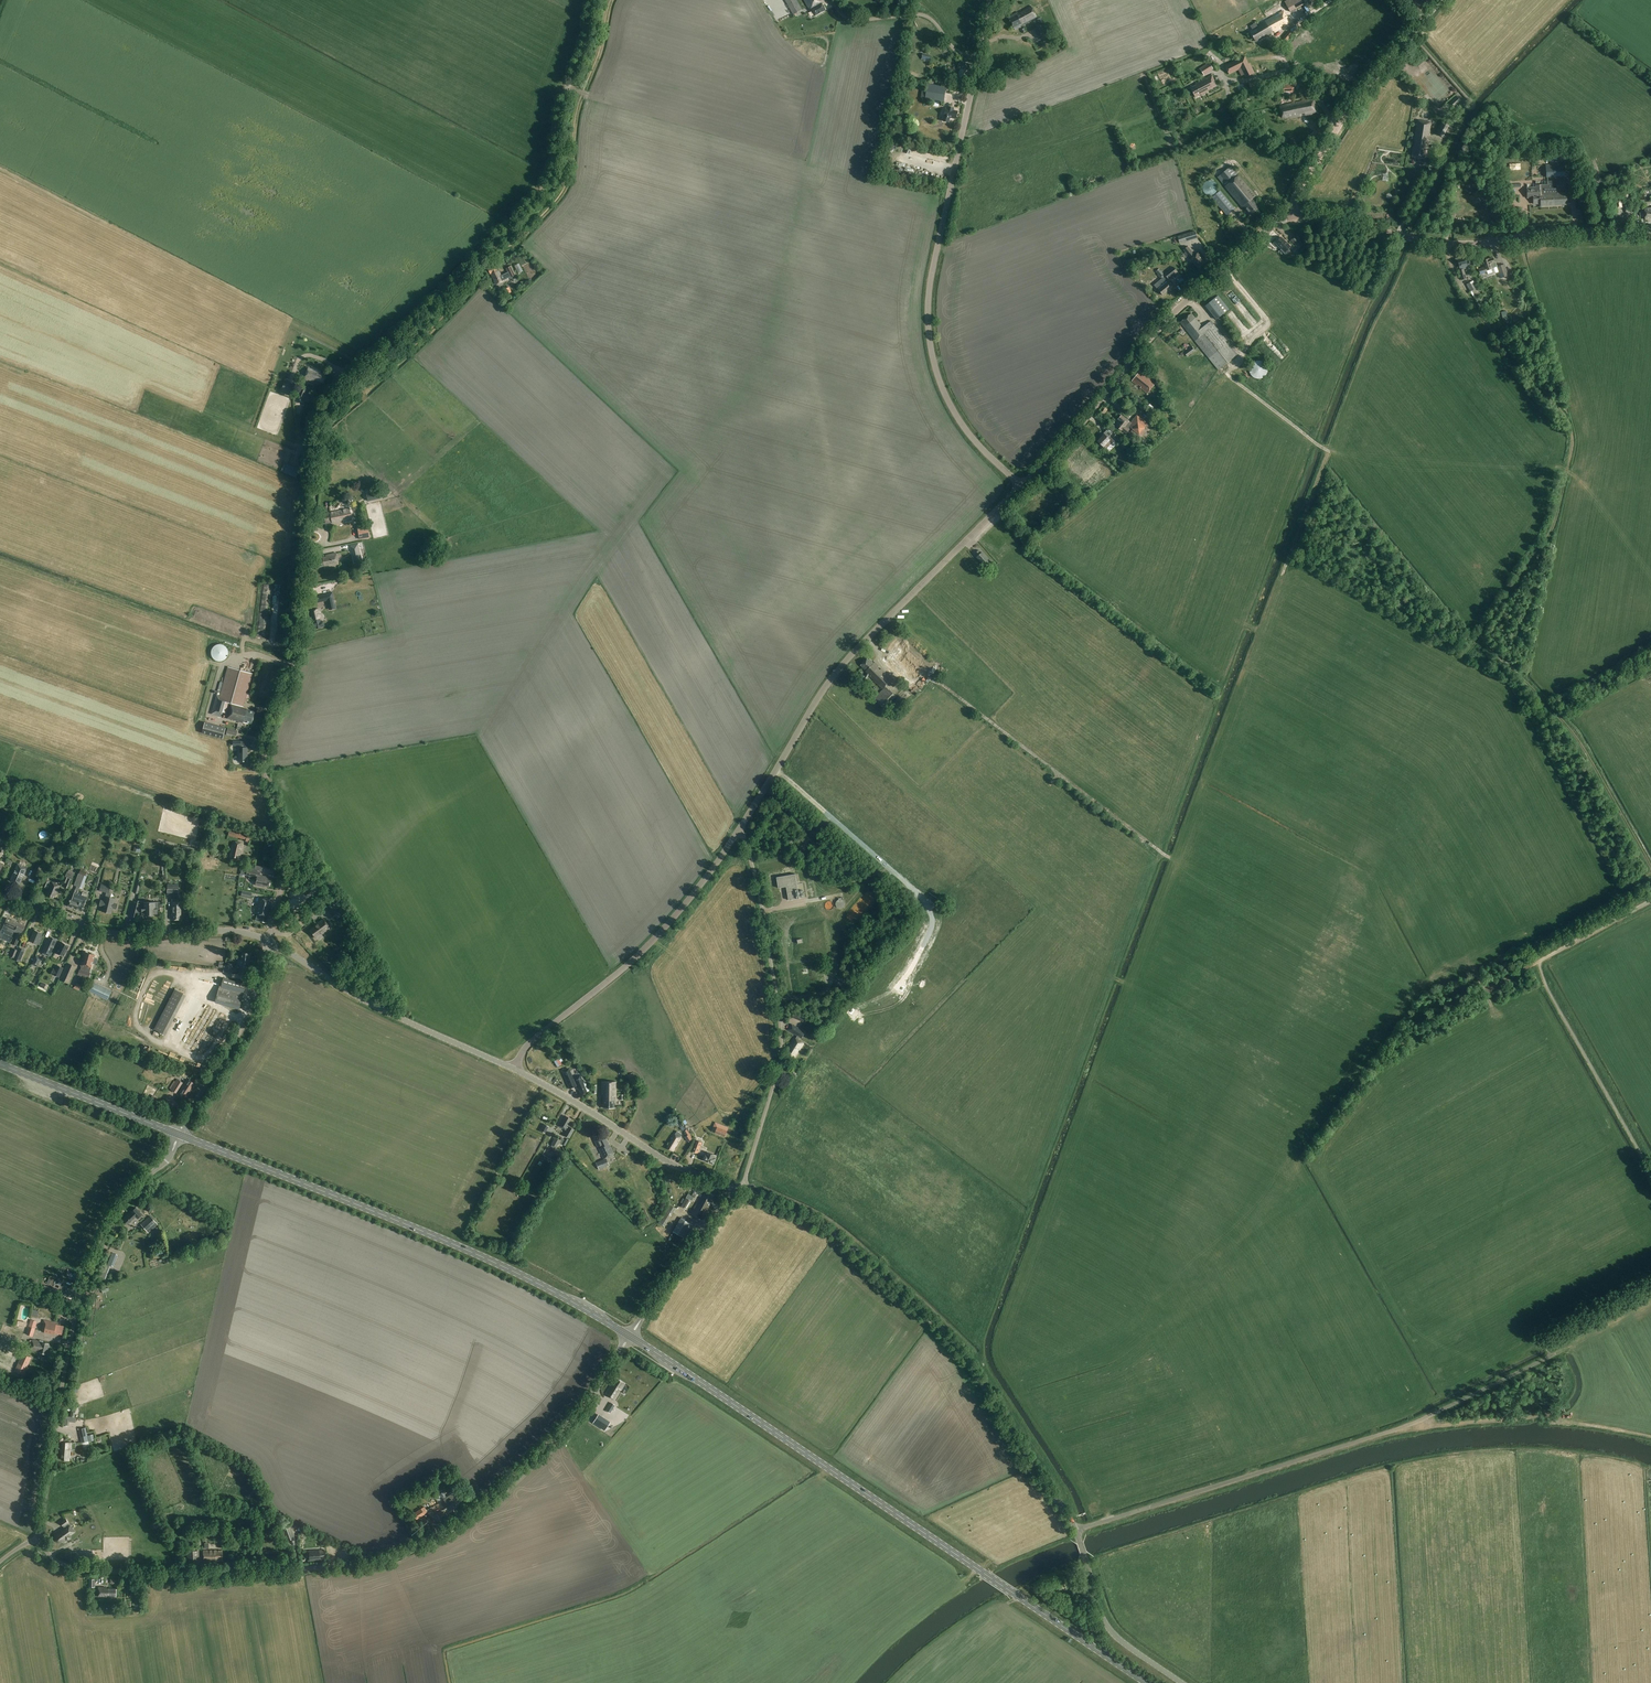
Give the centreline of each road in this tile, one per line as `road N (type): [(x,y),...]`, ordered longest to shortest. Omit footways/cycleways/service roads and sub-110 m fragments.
road 1 (unclassified): [(269,940),(288,844),(265,771),(265,744),(299,635),(319,423),(338,393),(547,187),(561,102),(593,0)]
road 2 (track): [(1650,867),(1574,734),(1479,635),(1551,531),(1572,439),(1566,419),(1462,287)]
road 3 (unclassified): [(631,1336),(576,1413),(497,1491),(438,1533),(381,1560),(158,1576),(62,1564),(40,1538)]
road 4 (primary): [(1146,1682),(631,1336)]
road 5 (unclassified): [(1075,1531),(1404,1427),(1556,1354)]
road 6 (primary): [(631,1336),(486,1259),(180,1134)]
road 7 (tertiary): [(1075,1531),(955,1343),(831,1231),(742,1189)]
road 8 (tertiary): [(1022,486),(954,413),(927,321),(979,59)]
road 9 (tertiary): [(739,830),(837,671),(1022,486)]
road 10 (unclassified): [(40,1538),(84,1286),(118,1211),(170,1156),(180,1134)]
road 11 (tertiary): [(1022,486),(1175,312),(1267,229),(1295,216)]
road 12 (unclassified): [(742,1189),(781,1052),(762,909),(739,830)]
road 13 (tertiary): [(1650,230),(1449,244),(1295,216)]
road 14 (tertiary): [(514,1069),(525,1048),(651,943),(739,830)]
road 15 (tertiary): [(269,940),(228,930),(103,931),(0,891)]
road 16 (tertiary): [(514,1069),(394,1015),(269,940)]
road 17 (tertiary): [(736,1187),(680,1168),(514,1069)]
road 18 (unclassified): [(180,1134),(253,1002),(269,940)]
road 19 (tertiary): [(1182,1682),(1111,1631),(1075,1531)]
road 20 (primary): [(180,1134),(0,1064)]
road 21 (track): [(170,1156),(0,1080)]
road 22 (unclassified): [(631,1336),(736,1187)]
road 23 (unclassified): [(979,59),(956,51),(923,15),(852,20),(835,0)]
road 24 (track): [(1407,1425),(1560,1420)]
road 25 (unclassified): [(1339,128),(1421,22)]
road 26 (unclassified): [(1539,961),(1650,901)]

